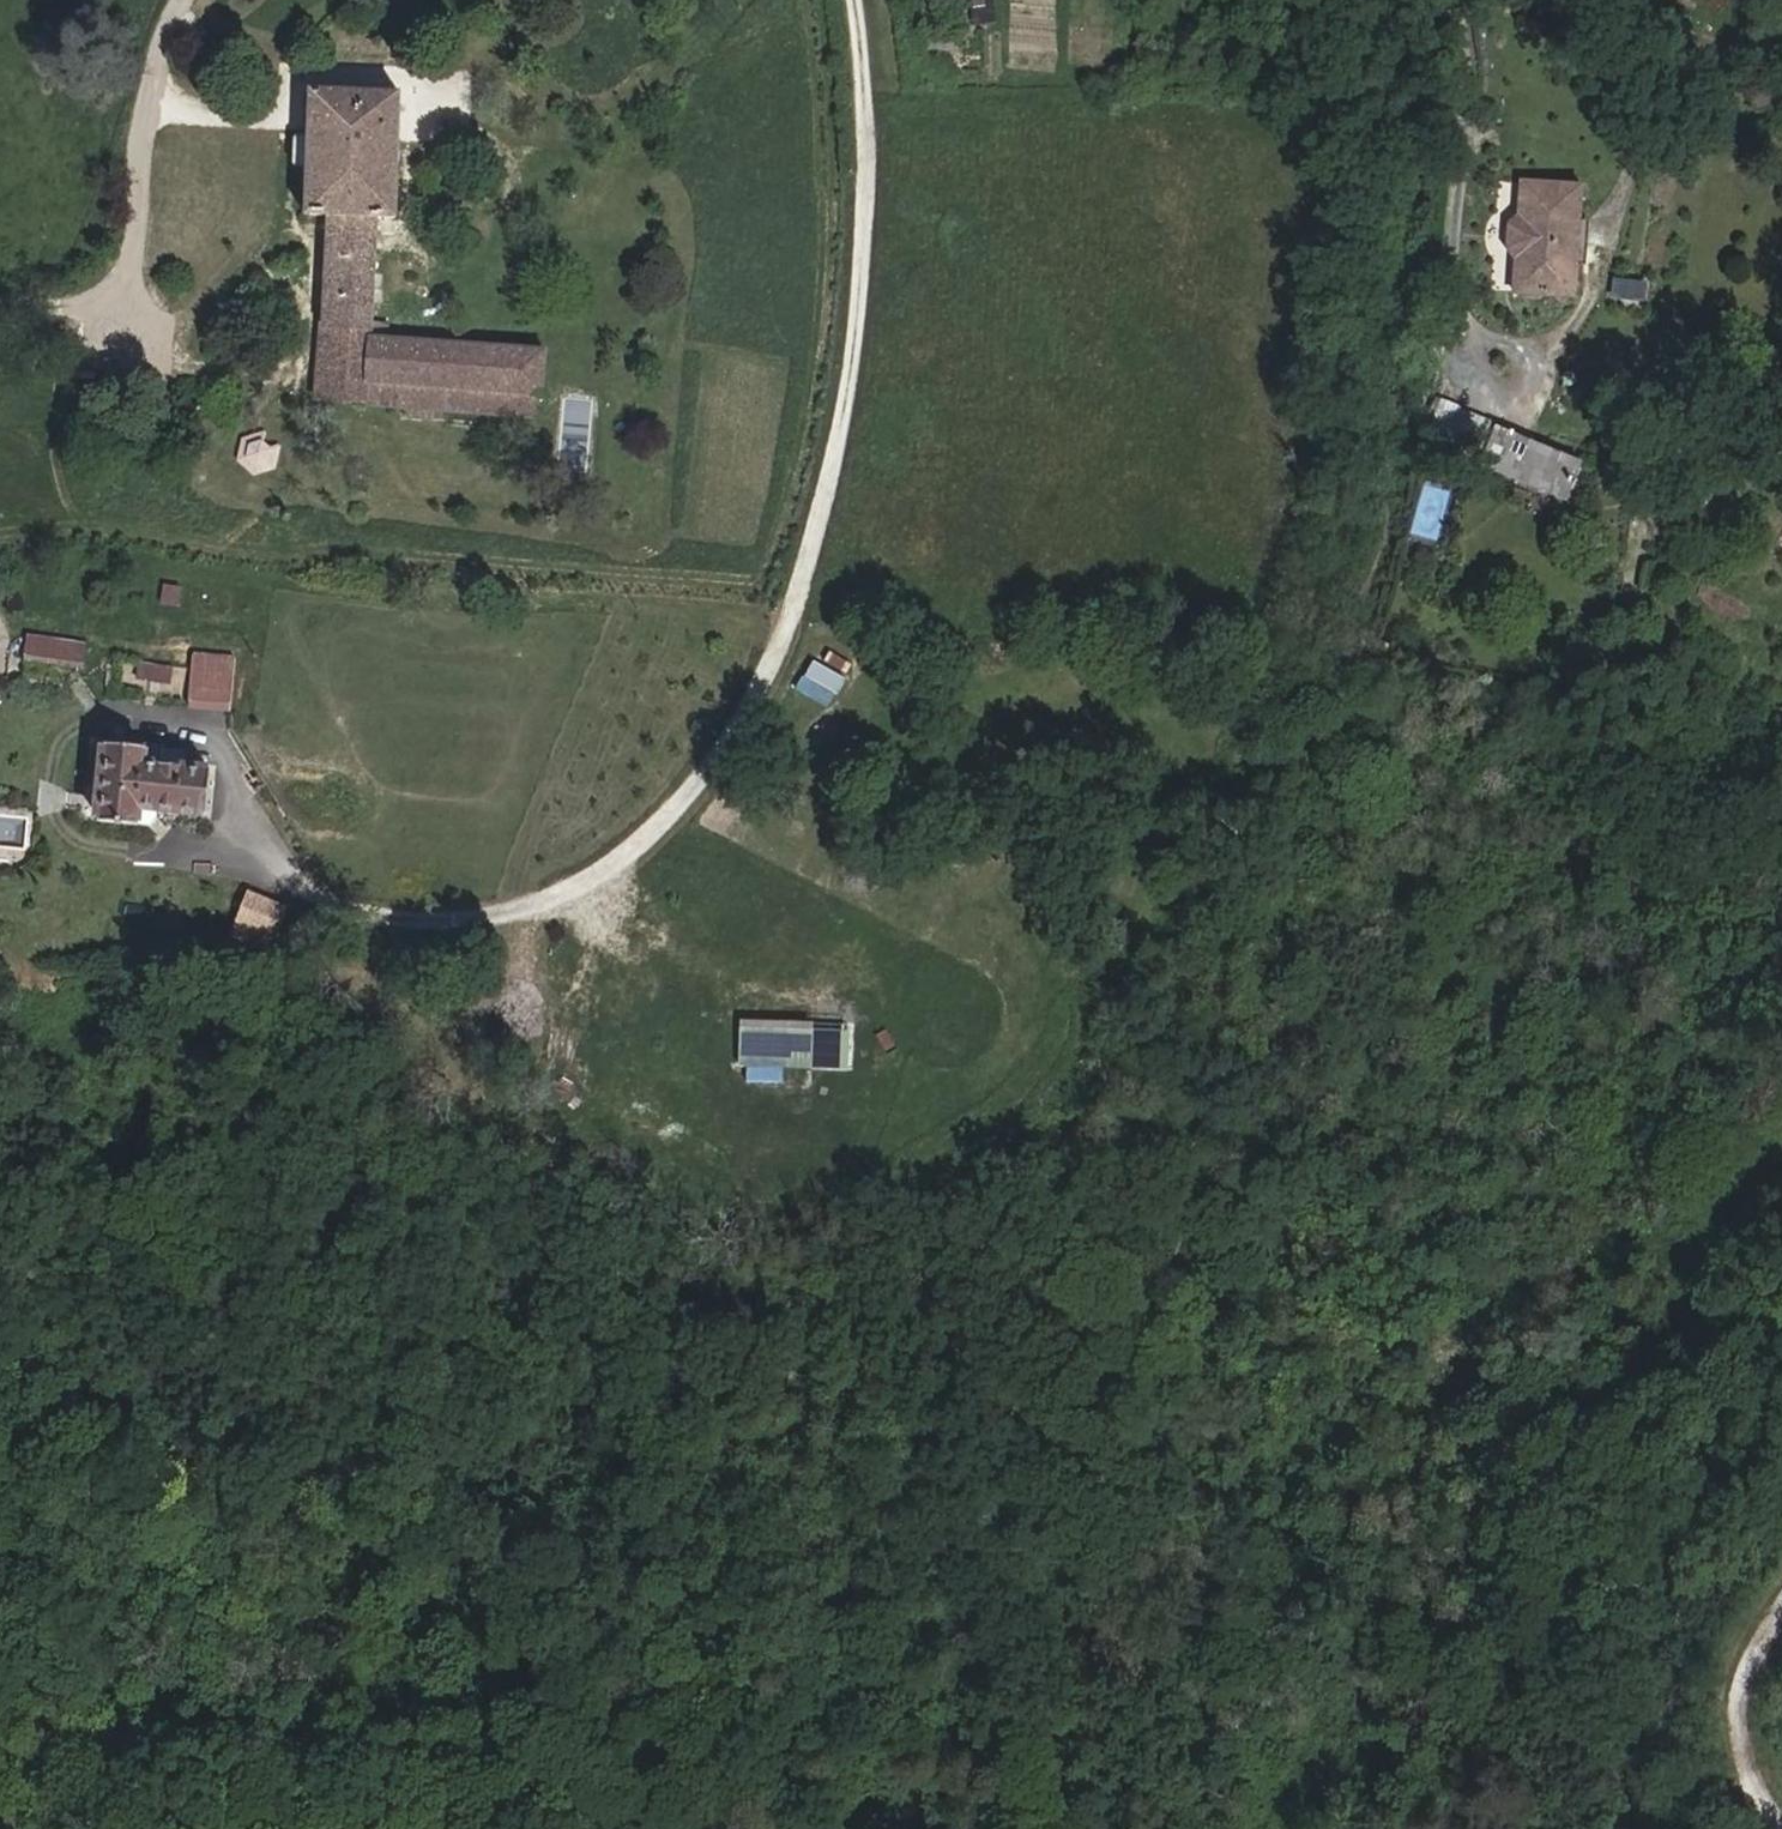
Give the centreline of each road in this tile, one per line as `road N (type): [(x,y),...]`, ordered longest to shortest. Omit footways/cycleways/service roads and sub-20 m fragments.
road 1 (track): [(838,0),(868,105),(858,343),(799,617),(693,797),(598,884),(427,923),(273,886),(203,721),(134,688),(57,735),(57,813),(99,851)]
road 2 (track): [(175,0),(105,315),(190,344),(276,236),(251,137)]
road 3 (track): [(1681,48),(1664,131),(1601,312),(1565,379)]
road 4 (track): [(99,851),(273,886)]

